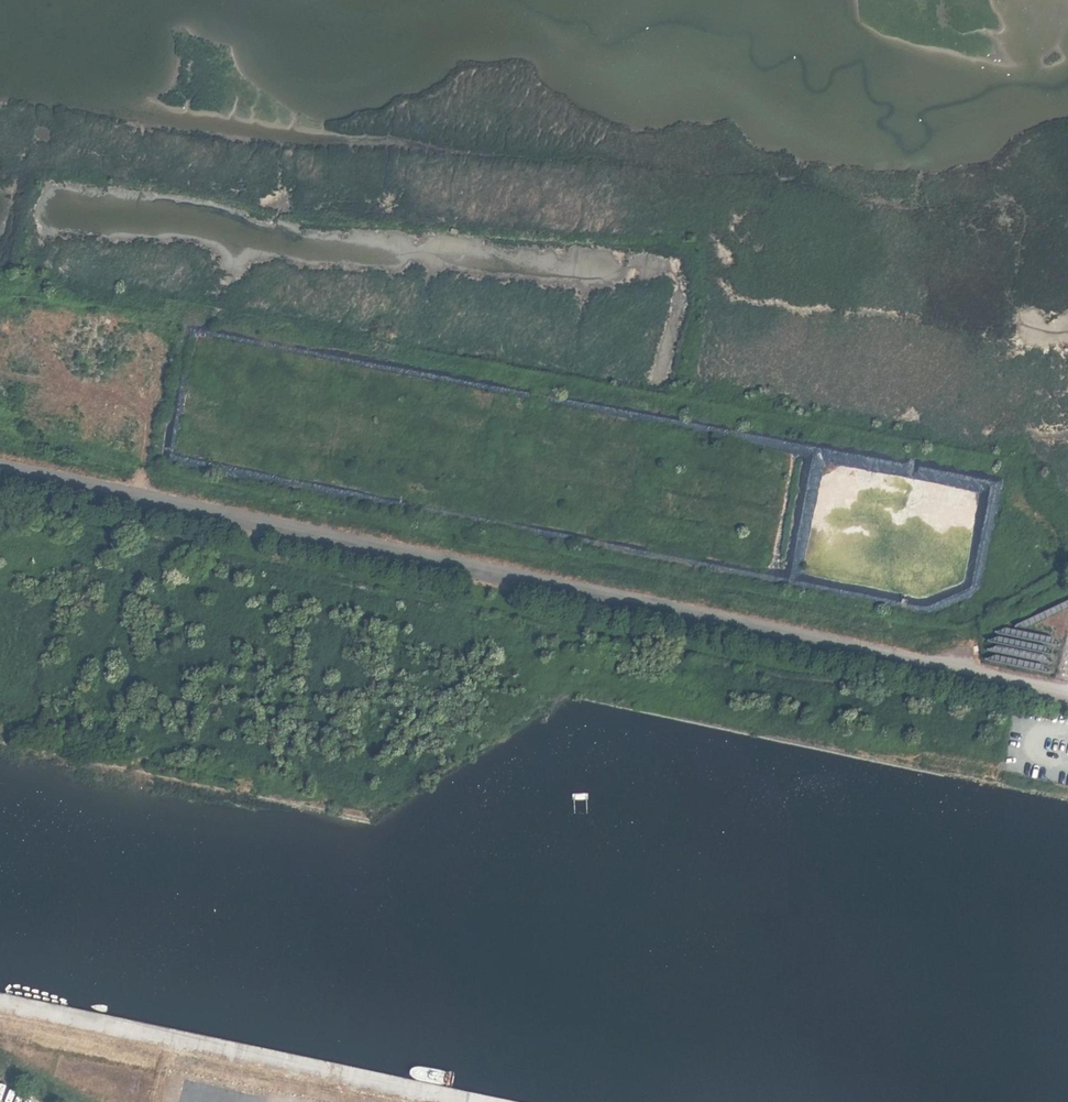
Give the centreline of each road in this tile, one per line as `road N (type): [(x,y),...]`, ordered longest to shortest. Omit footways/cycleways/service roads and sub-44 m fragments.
road 1 (unclassified): [(1067,697),(0,469)]

